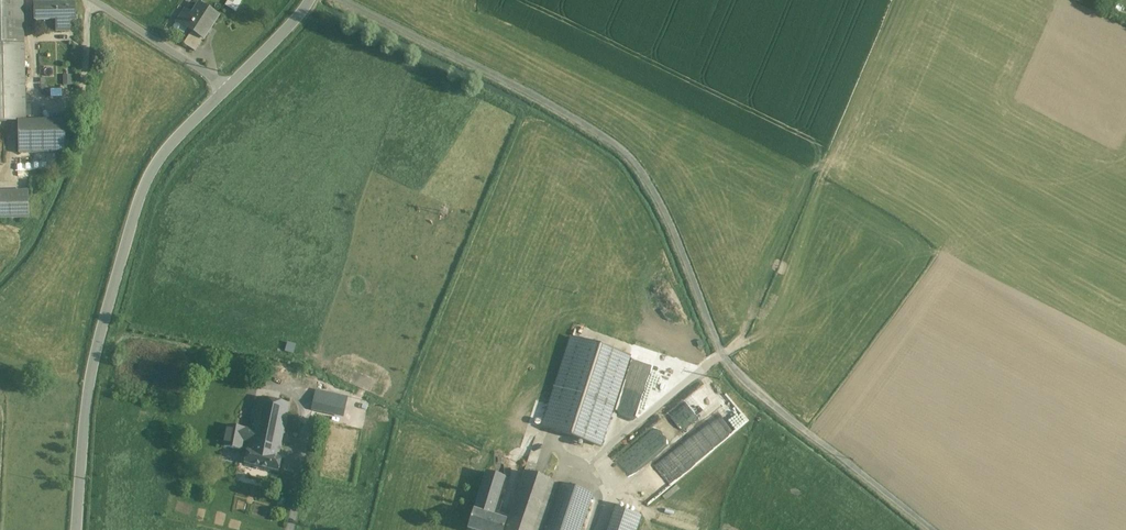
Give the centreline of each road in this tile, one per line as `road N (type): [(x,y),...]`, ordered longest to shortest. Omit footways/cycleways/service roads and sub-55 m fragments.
road 1 (unclassified): [(935,529),(726,358),(680,240),(646,175),(621,148),(342,0)]
road 2 (tertiary): [(228,89),(146,178),(89,397),(78,529)]
road 3 (residential): [(228,89),(92,0)]
road 4 (tertiary): [(313,0),(228,89)]

